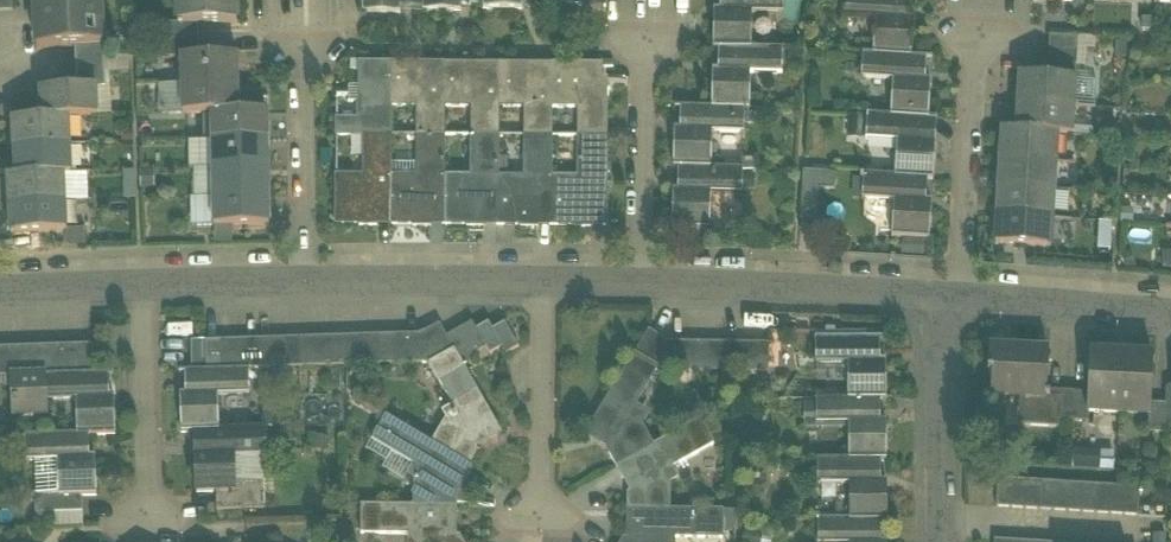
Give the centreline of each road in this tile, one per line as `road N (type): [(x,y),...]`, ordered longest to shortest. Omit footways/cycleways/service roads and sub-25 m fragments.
road 1 (residential): [(298,284),(642,287)]
road 2 (residential): [(642,287),(958,297)]
road 3 (residential): [(958,297),(978,34)]
road 4 (residential): [(642,287),(645,35)]
road 5 (residential): [(298,284),(300,38)]
road 6 (residential): [(941,541),(958,297)]
road 7 (residential): [(145,285),(153,527)]
road 8 (residential): [(958,297),(1170,318)]
road 9 (residential): [(145,285),(298,284)]
road 10 (residential): [(0,290),(145,285)]

